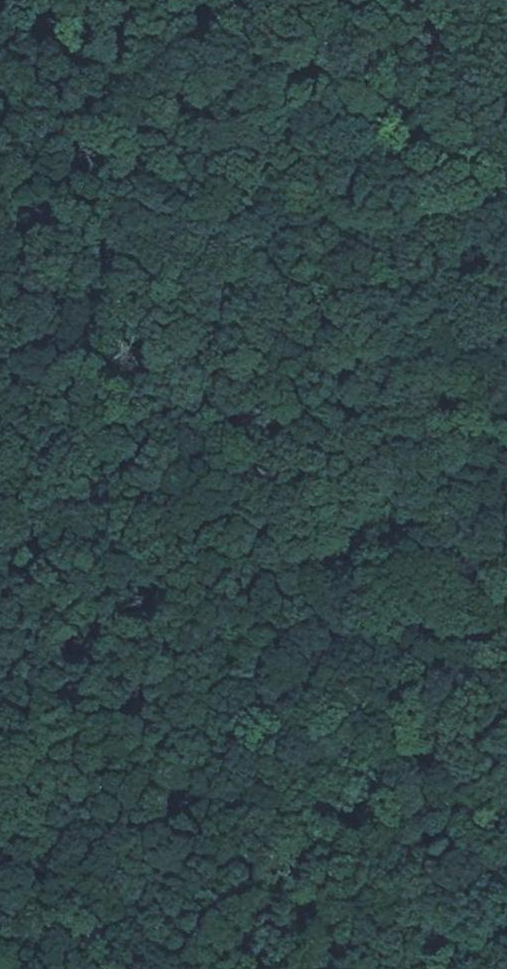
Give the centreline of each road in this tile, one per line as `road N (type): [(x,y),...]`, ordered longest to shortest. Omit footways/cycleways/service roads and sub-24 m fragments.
road 1 (track): [(157,0),(362,968)]
road 2 (track): [(506,737),(0,834)]
road 3 (track): [(394,0),(506,59)]

